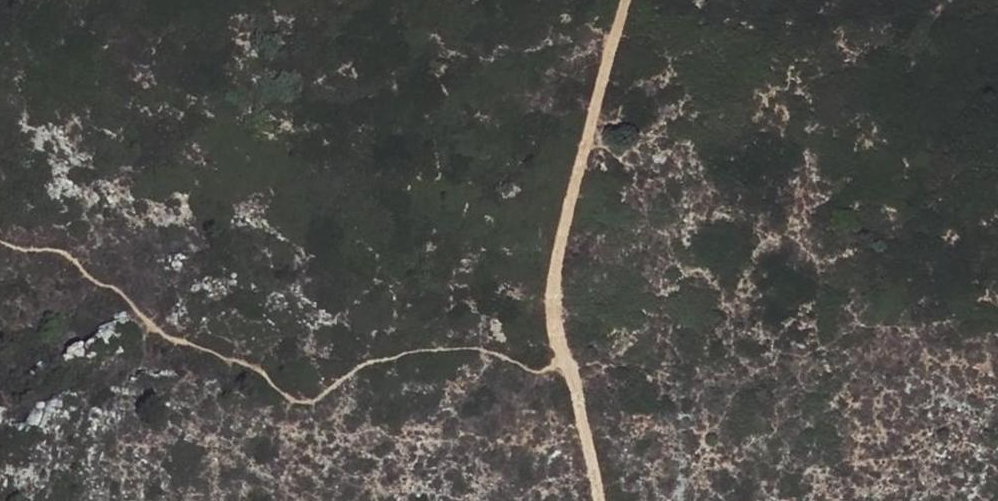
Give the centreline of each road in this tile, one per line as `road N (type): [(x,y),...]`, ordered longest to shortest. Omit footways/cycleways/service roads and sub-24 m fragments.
road 1 (track): [(626,0),(555,265),(553,312),(603,500)]

